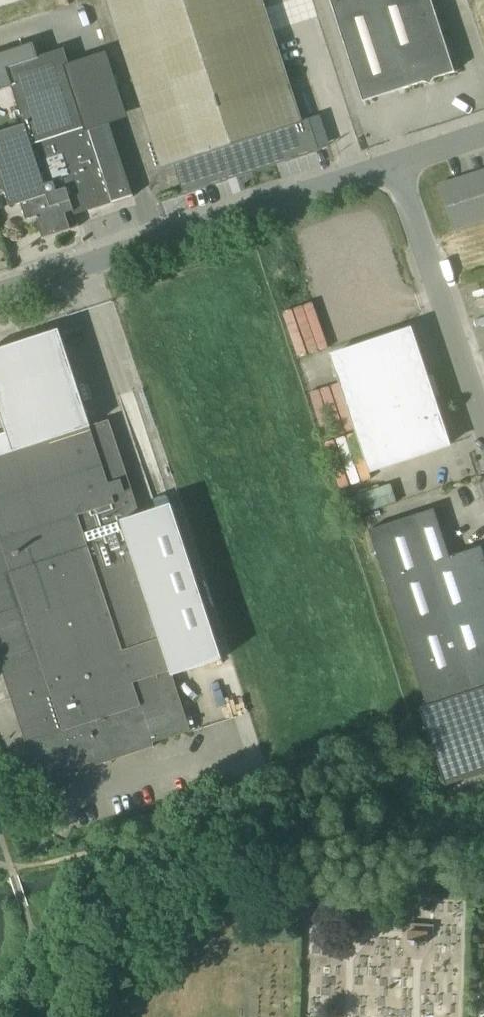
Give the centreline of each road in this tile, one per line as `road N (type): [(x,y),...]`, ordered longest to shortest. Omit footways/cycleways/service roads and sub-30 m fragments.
road 1 (residential): [(0,292),(395,166)]
road 2 (residential): [(483,427),(395,166)]

